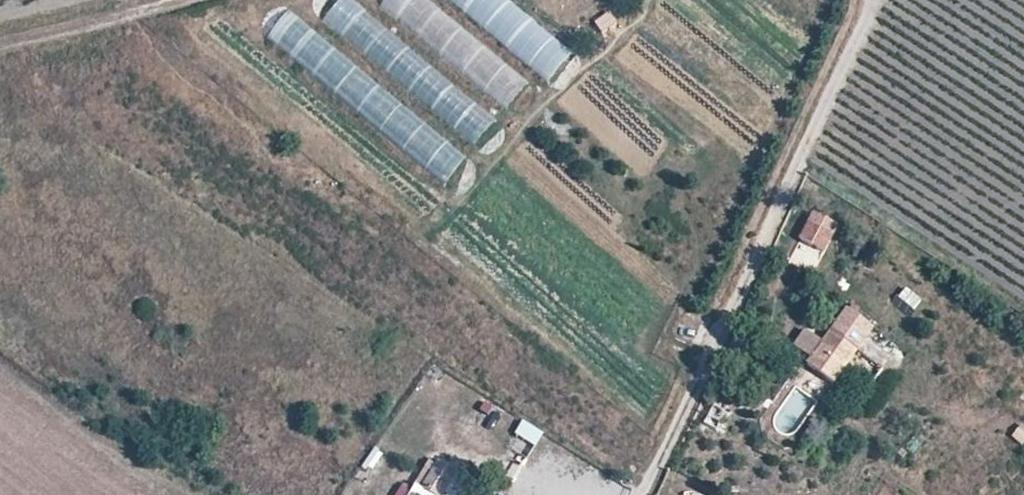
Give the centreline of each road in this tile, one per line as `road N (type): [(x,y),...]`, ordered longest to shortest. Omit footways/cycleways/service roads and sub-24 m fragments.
road 1 (track): [(870,0),(641,494)]

